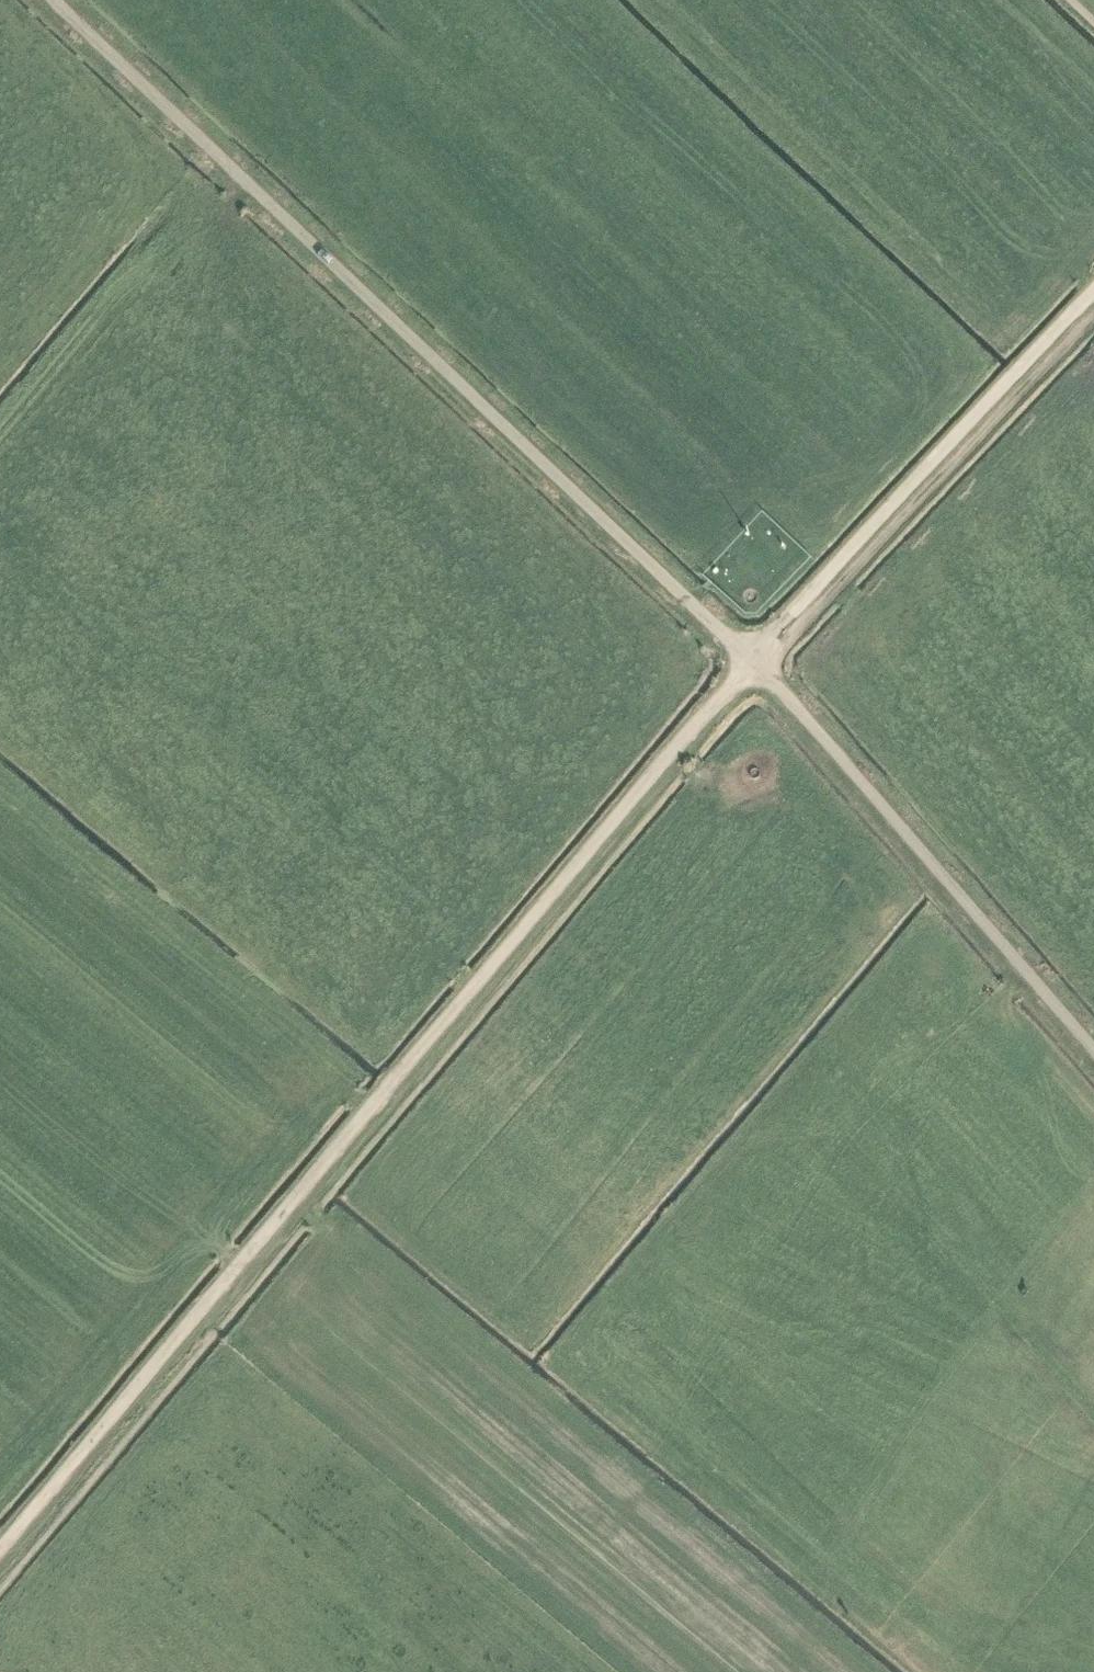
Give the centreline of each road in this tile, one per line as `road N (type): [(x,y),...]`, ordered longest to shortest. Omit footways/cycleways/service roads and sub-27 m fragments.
road 1 (unclassified): [(1093,1050),(753,661),(53,0)]

